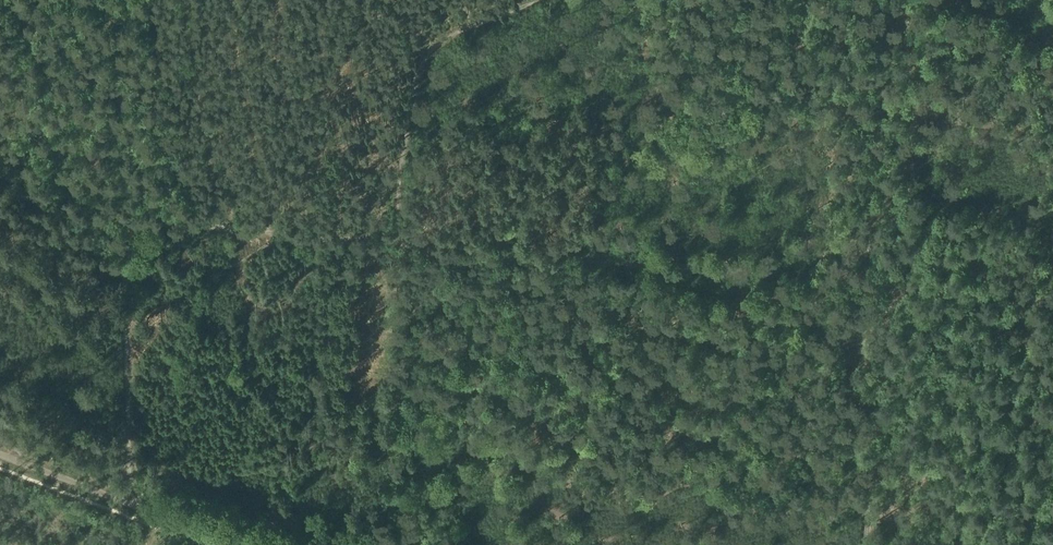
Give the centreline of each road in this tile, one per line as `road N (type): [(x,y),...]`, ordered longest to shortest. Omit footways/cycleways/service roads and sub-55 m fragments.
road 1 (track): [(0,454),(238,544)]

